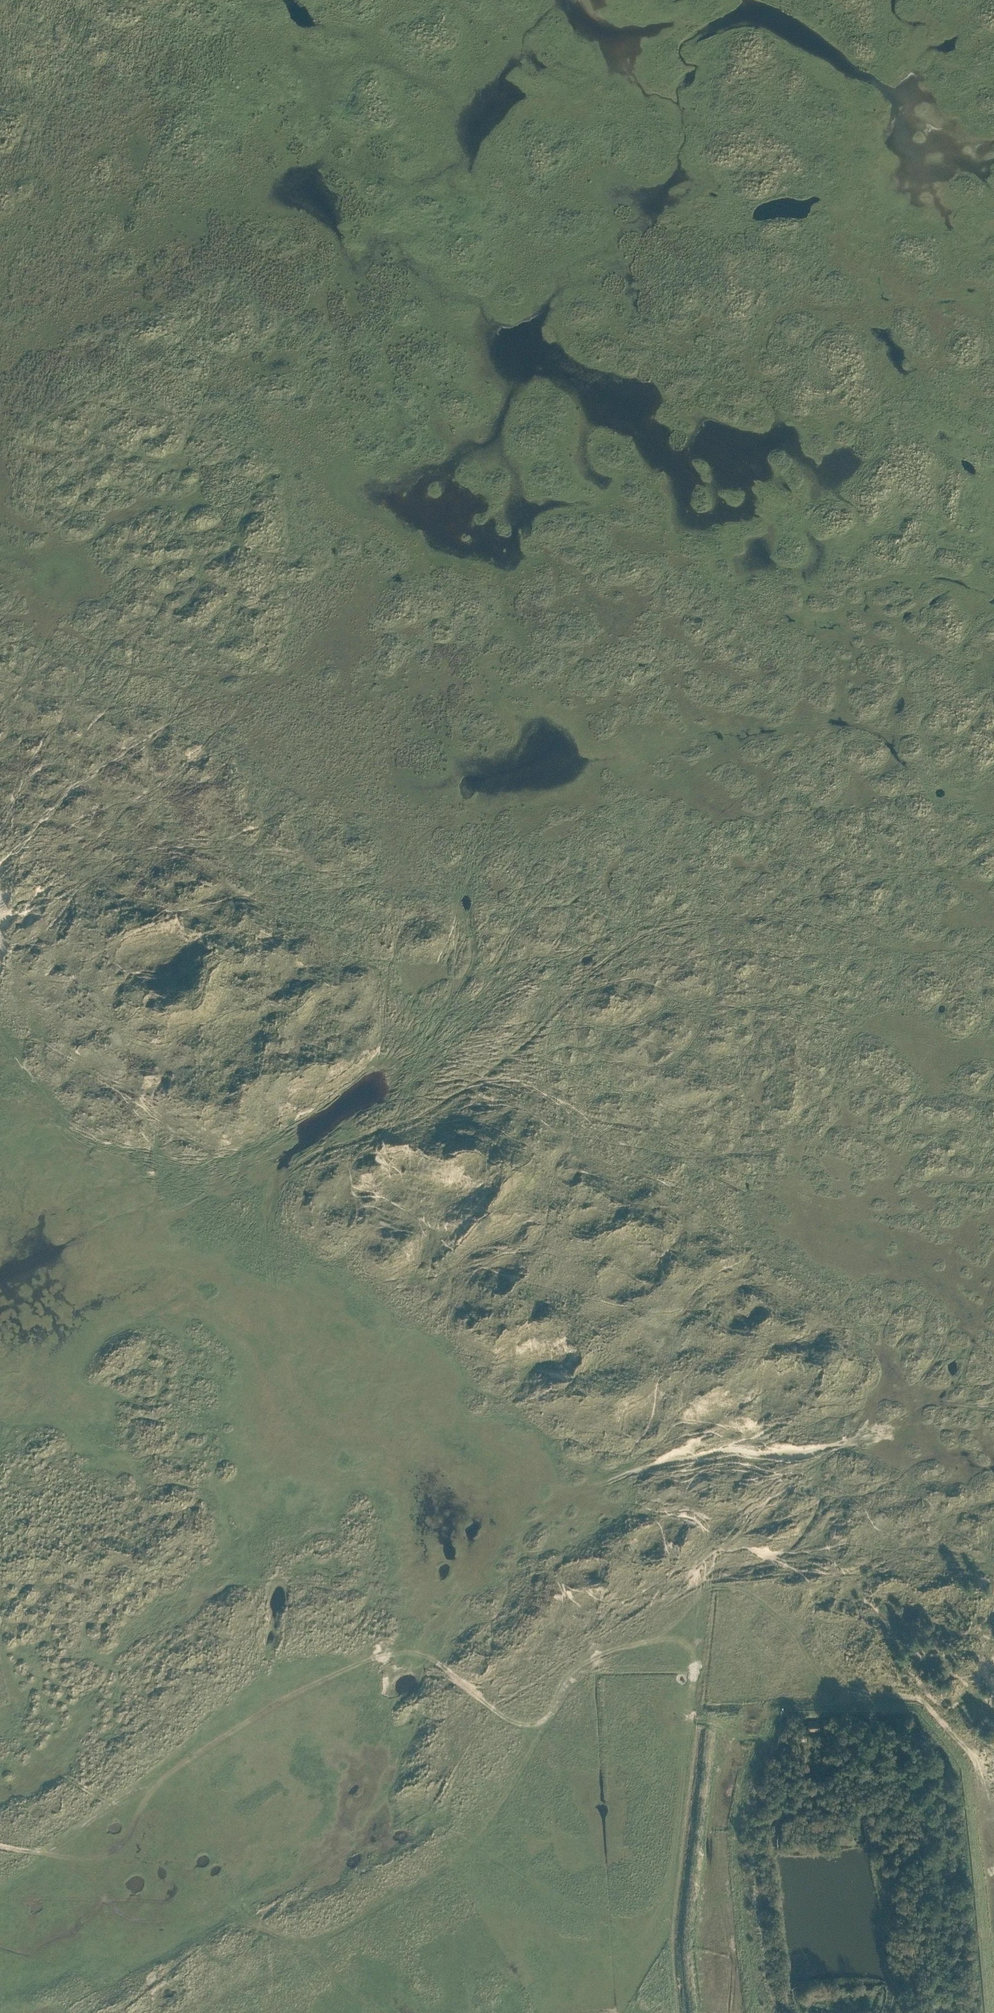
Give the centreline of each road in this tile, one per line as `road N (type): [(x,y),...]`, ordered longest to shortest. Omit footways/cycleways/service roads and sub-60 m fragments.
road 1 (track): [(0,1846),(61,1857),(106,1852),(167,1775),(222,1733),(372,1659),(418,1654),(455,1673),(511,1720),(529,1723),(553,1708),(576,1668),(650,1636),(720,1588),(742,1590),(773,1610),(829,1684),(922,1702),(941,1717),(970,1749),(993,1819)]

